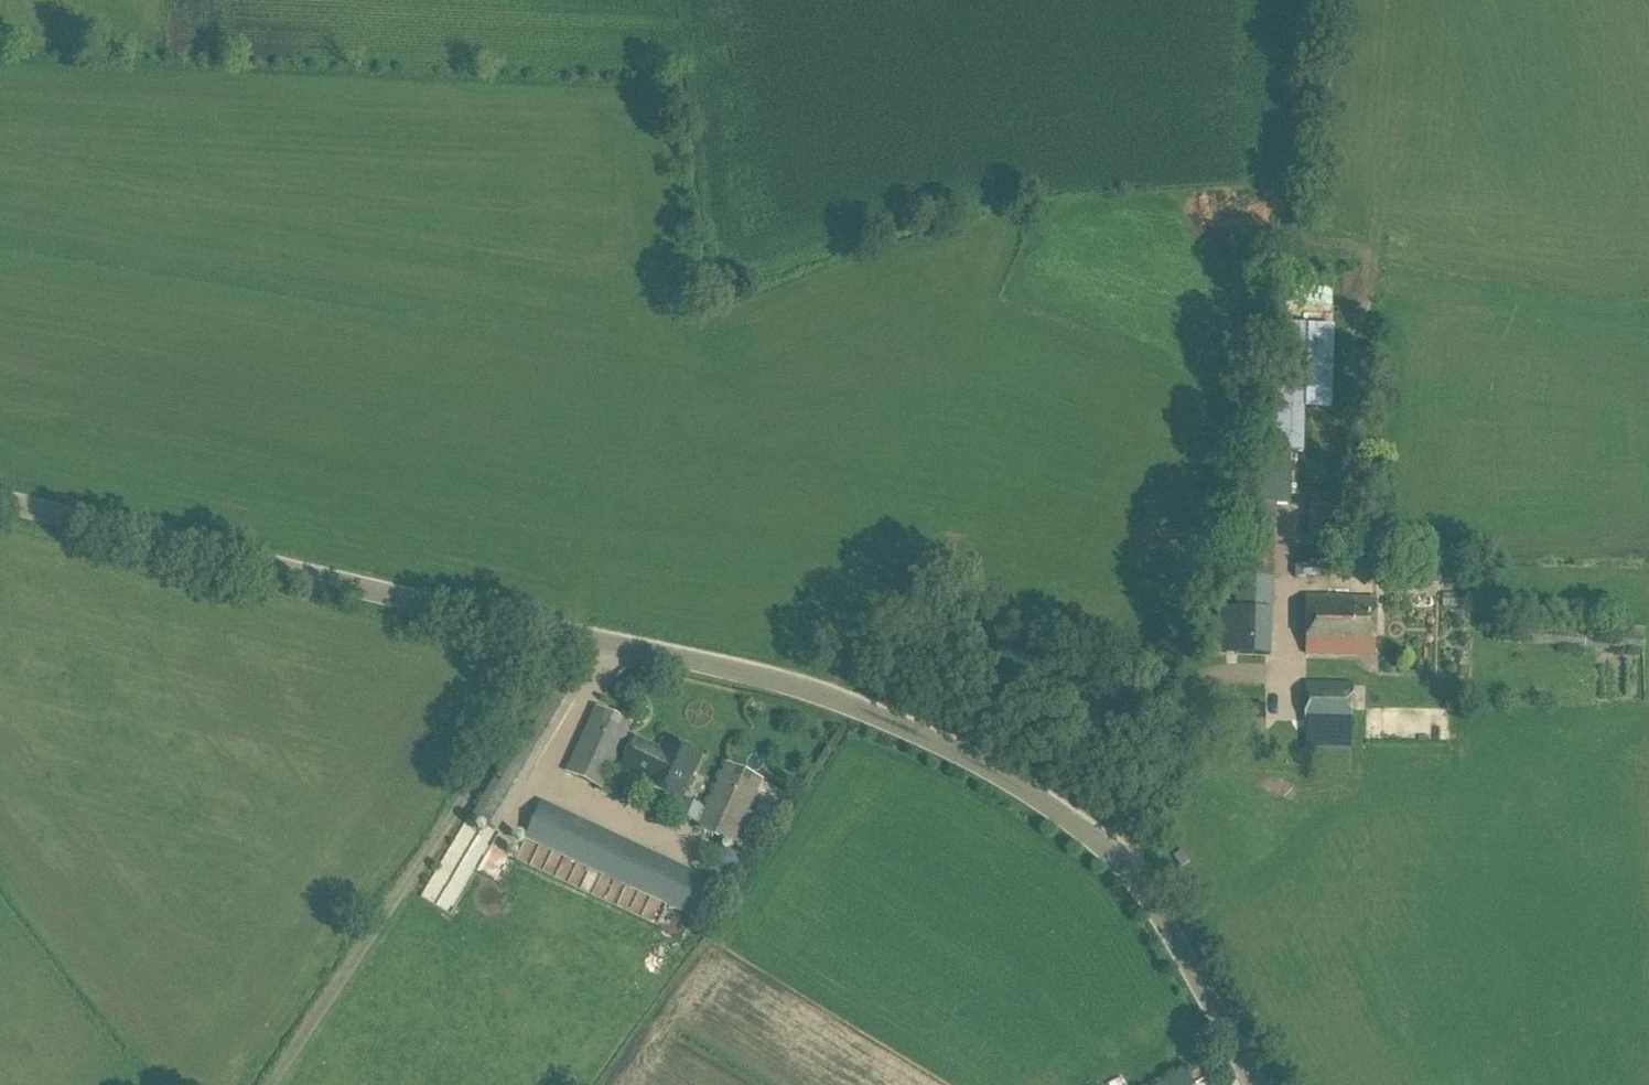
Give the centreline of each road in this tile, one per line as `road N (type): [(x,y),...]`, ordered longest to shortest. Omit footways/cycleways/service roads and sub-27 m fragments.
road 1 (unclassified): [(572,641),(763,681),(992,766),(1065,815),(1135,878),(1257,1084)]
road 2 (unclassified): [(0,500),(572,641)]
road 3 (residential): [(274,1084),(572,641)]

